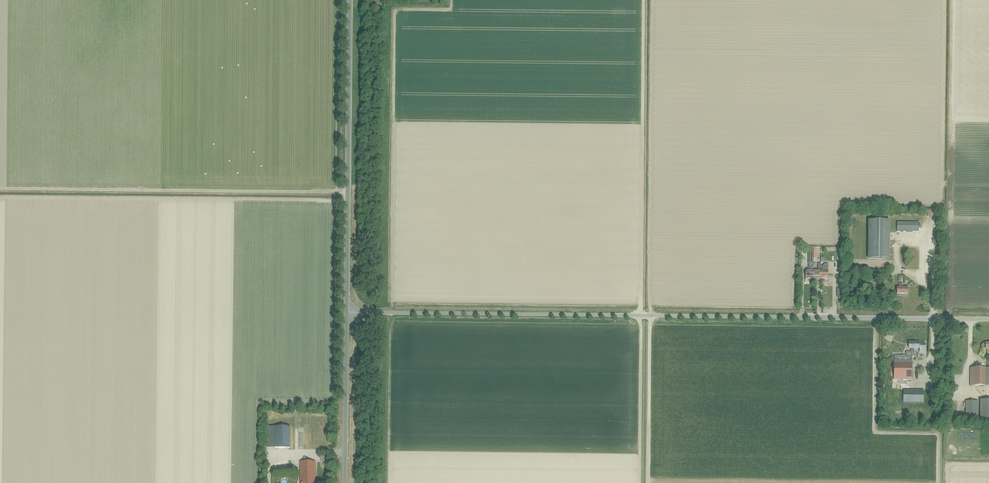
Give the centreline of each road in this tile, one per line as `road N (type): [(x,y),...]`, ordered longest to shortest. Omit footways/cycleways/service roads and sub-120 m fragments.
road 1 (unclassified): [(346,312),(988,319)]
road 2 (unclassified): [(346,312),(350,0)]
road 3 (unclassified): [(345,482),(346,312)]

